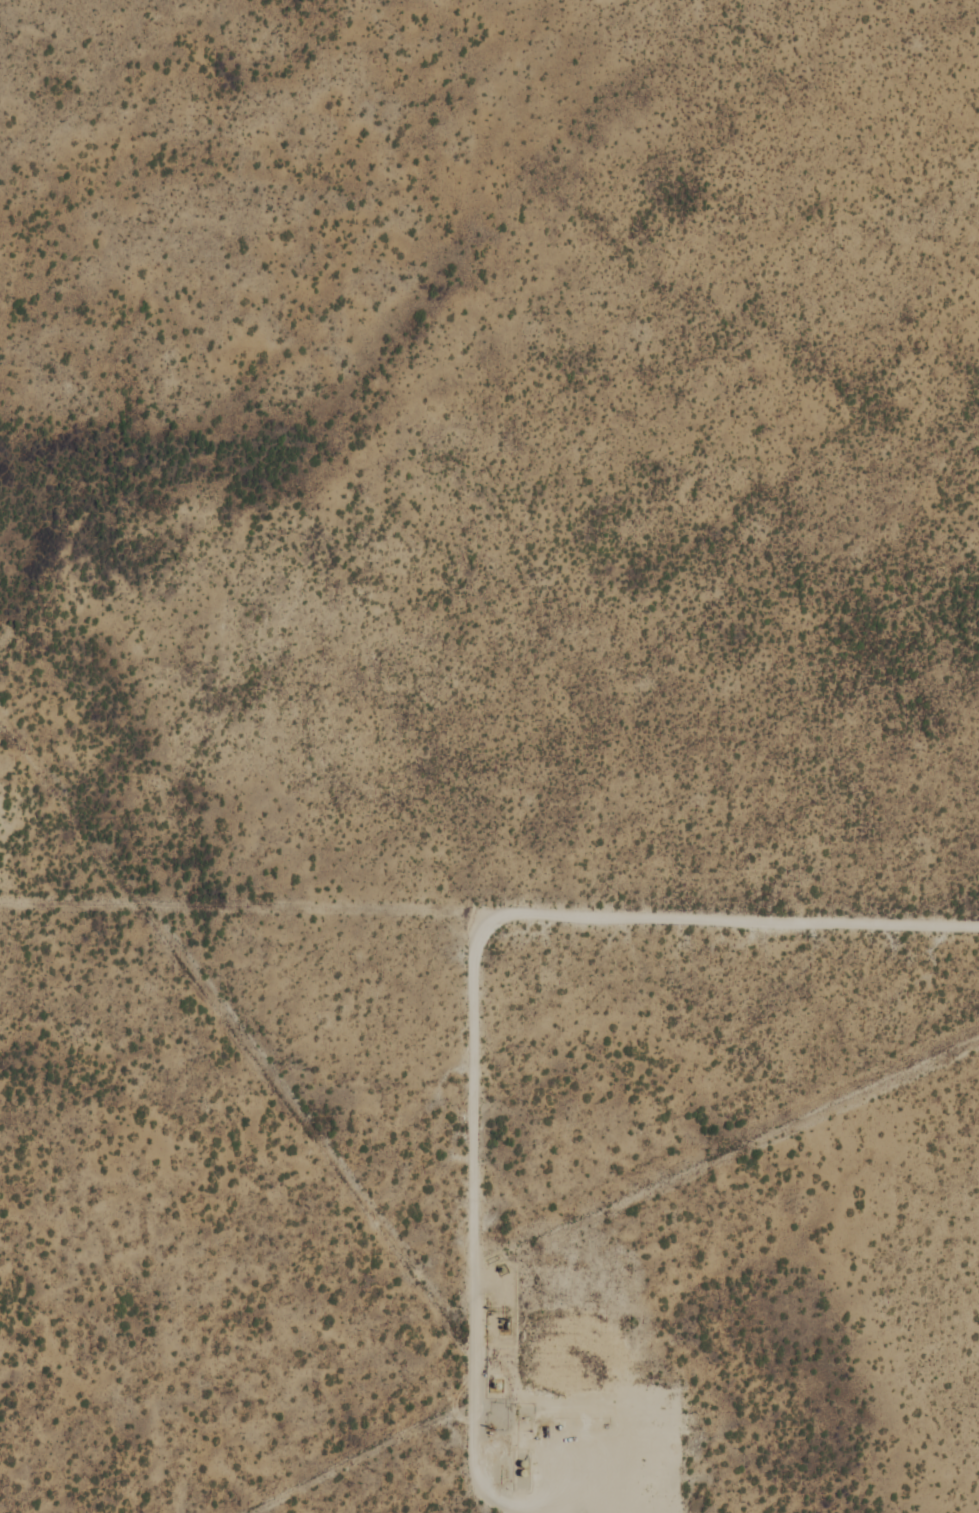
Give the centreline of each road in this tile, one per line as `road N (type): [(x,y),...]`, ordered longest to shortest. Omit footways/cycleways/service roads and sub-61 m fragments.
road 1 (residential): [(0,902),(978,925)]

